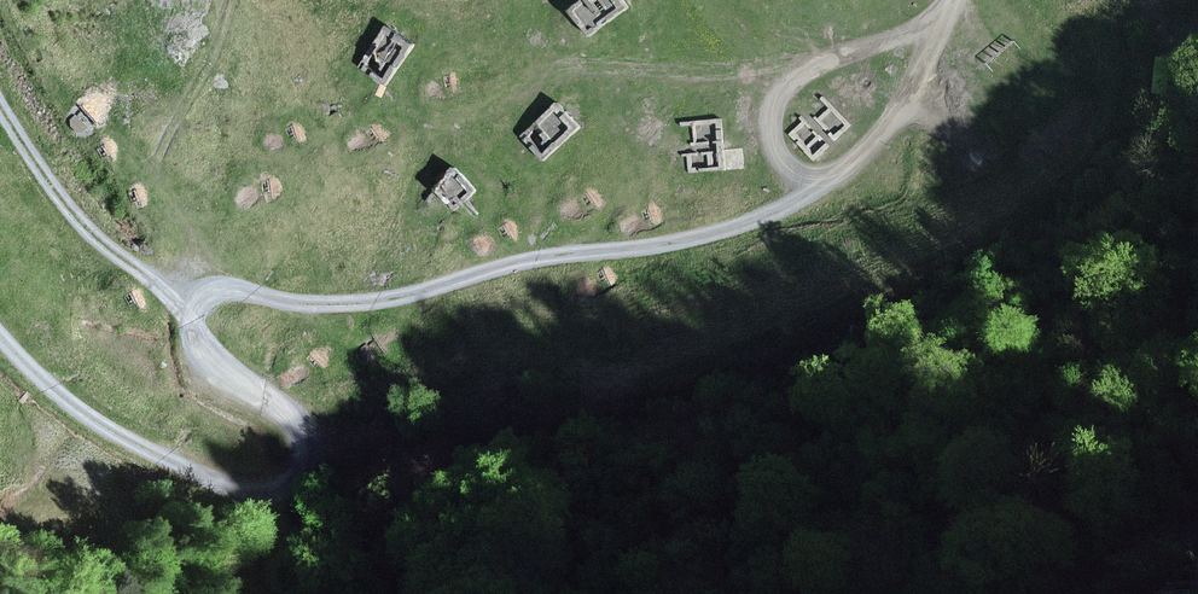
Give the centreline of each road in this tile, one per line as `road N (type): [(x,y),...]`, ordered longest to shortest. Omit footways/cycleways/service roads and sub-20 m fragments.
road 1 (track): [(0,336),(105,435),(194,476),(272,487),(304,479),(319,453),(292,414),(220,363),(188,308),(215,295),(343,306),(515,266),(688,244),(863,163),(949,0)]
road 2 (track): [(942,23),(860,42),(787,77),(761,123),(800,197)]
road 3 (track): [(188,308),(109,257),(0,102)]

